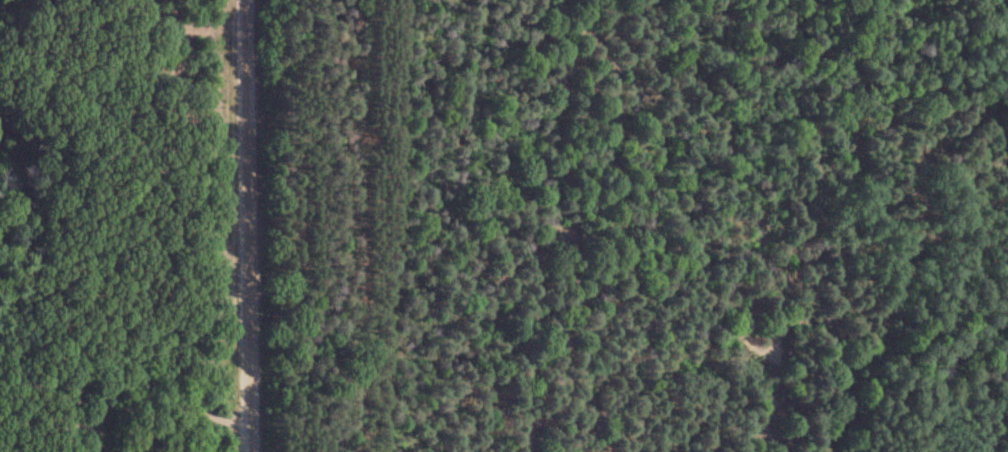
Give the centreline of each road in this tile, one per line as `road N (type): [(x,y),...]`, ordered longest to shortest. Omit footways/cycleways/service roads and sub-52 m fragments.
road 1 (residential): [(243,451),(241,0)]

